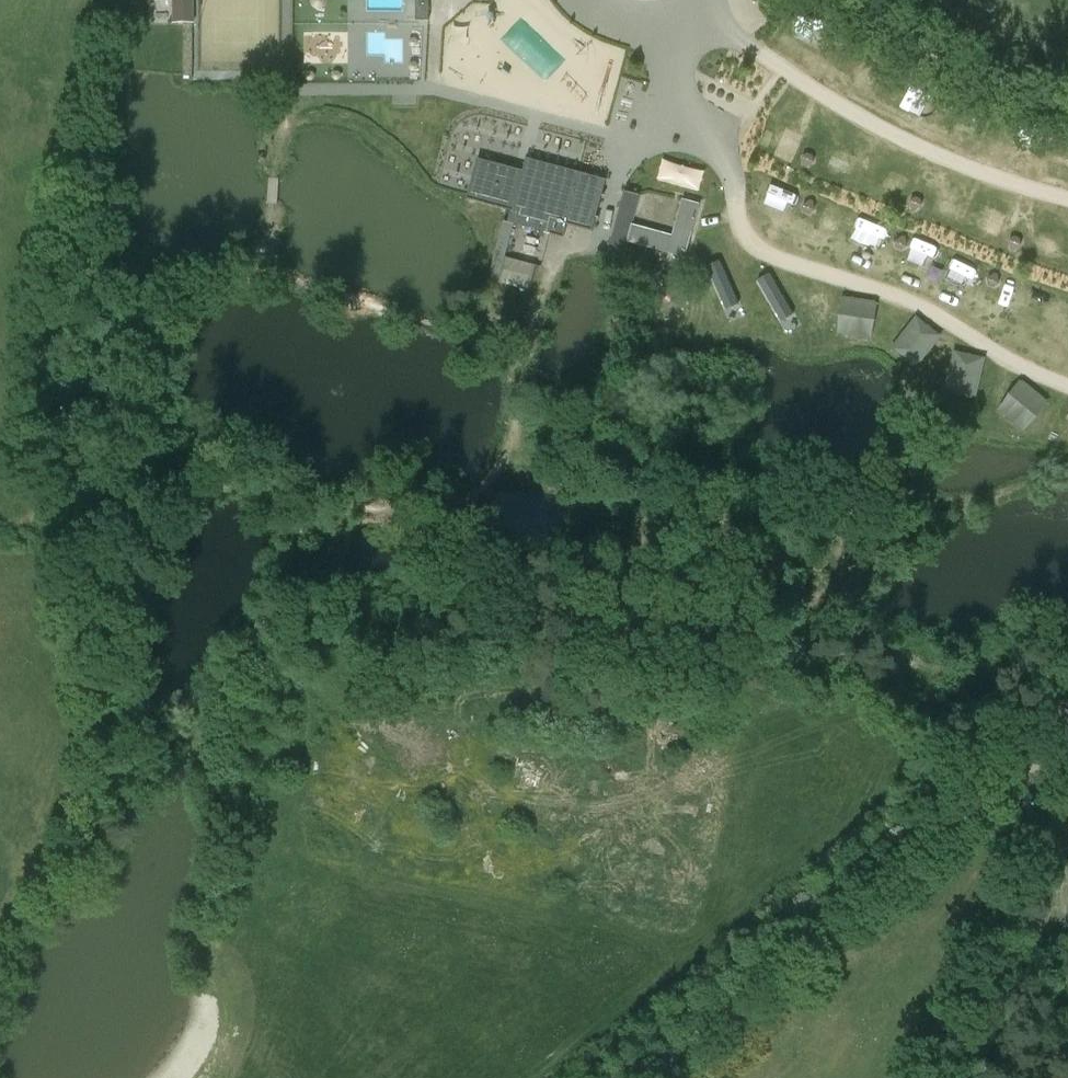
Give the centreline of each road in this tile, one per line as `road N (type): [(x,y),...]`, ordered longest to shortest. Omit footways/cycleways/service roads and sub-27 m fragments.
road 1 (track): [(647,1077),(1067,728)]
road 2 (unclassified): [(1067,95),(988,74),(863,0)]

